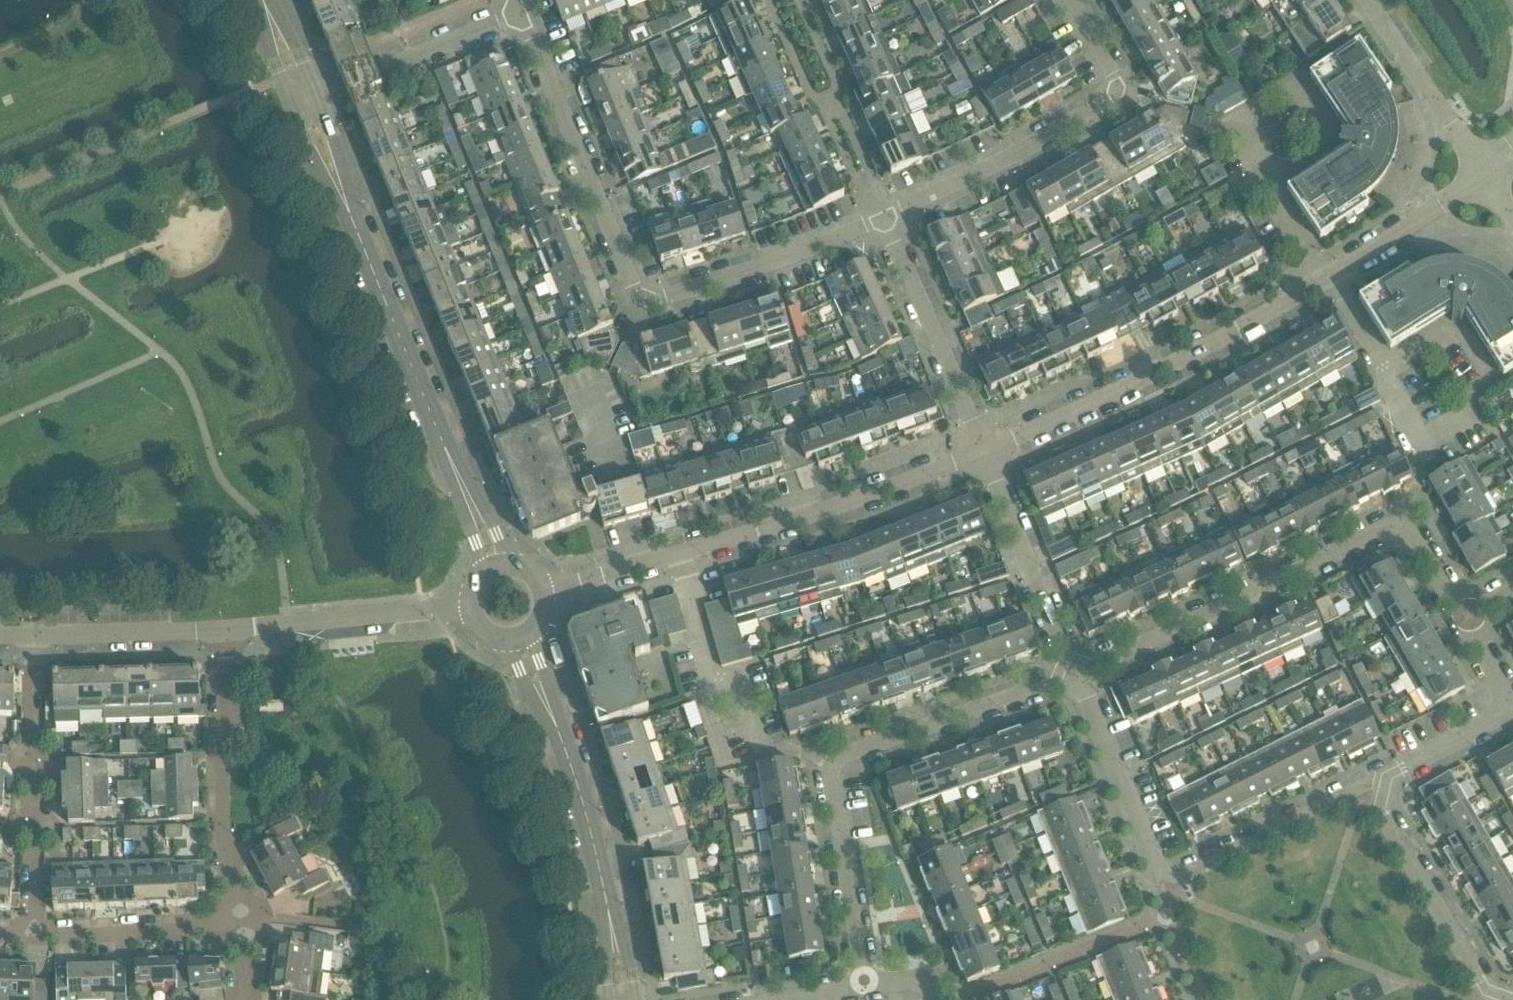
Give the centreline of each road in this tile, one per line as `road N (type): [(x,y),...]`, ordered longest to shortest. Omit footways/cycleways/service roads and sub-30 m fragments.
road 1 (residential): [(884,221),(665,301),(642,298),(521,17)]
road 2 (residential): [(988,452),(1243,328),(1322,279)]
road 3 (residential): [(1072,0),(1113,74),(1110,102),(1001,167),(884,221)]
road 4 (residential): [(1404,526),(1074,677)]
road 5 (residential): [(677,555),(836,509),(988,452)]
road 6 (residential): [(835,764),(758,750),(741,686),(720,680),(698,629),(677,555)]
road 7 (residential): [(241,924),(227,863),(225,627)]
road 8 (residential): [(35,931),(40,640)]
road 9 (residential): [(1328,274),(1424,442),(1417,515),(1404,526)]
road 10 (residential): [(1389,774),(1384,814),(1481,983),(1510,999)]
road 11 (residential): [(1157,877),(1183,878),(1389,774)]
road 12 (residential): [(835,764),(1074,677)]
road 13 (residential): [(988,452),(884,221)]
road 14 (residential): [(471,606),(225,627)]
road 15 (residential): [(1074,677),(988,452)]
road 16 (residential): [(1389,774),(1492,723),(1502,709),(1467,617)]
road 17 (residential): [(864,987),(830,786),(835,764)]
road 18 (unclassified): [(442,436),(357,231)]
road 19 (residential): [(316,98),(521,17)]
road 20 (residential): [(1157,877),(1074,677)]
road 21 (residential): [(1483,176),(1363,0)]
road 22 (residential): [(241,924),(35,931)]
road 23 (residential): [(225,627),(40,640)]
road 24 (residential): [(1328,274),(1483,176)]
road 25 (unclassified): [(606,906),(567,756)]
road 26 (unclassified): [(512,565),(442,436)]
road 27 (unclassified): [(442,436),(484,575)]
road 28 (residential): [(1263,181),(1321,147),(1323,123),(1294,82)]
road 29 (unclassified): [(292,107),(322,179),(357,231)]
road 30 (unclassified): [(357,231),(316,98)]
road 31 (residential): [(545,594),(677,555)]
road 32 (unclassified): [(509,641),(525,686),(567,756)]
road 33 (unclassified): [(567,756),(532,633)]
road 34 (residential): [(767,0),(807,90),(830,103)]

